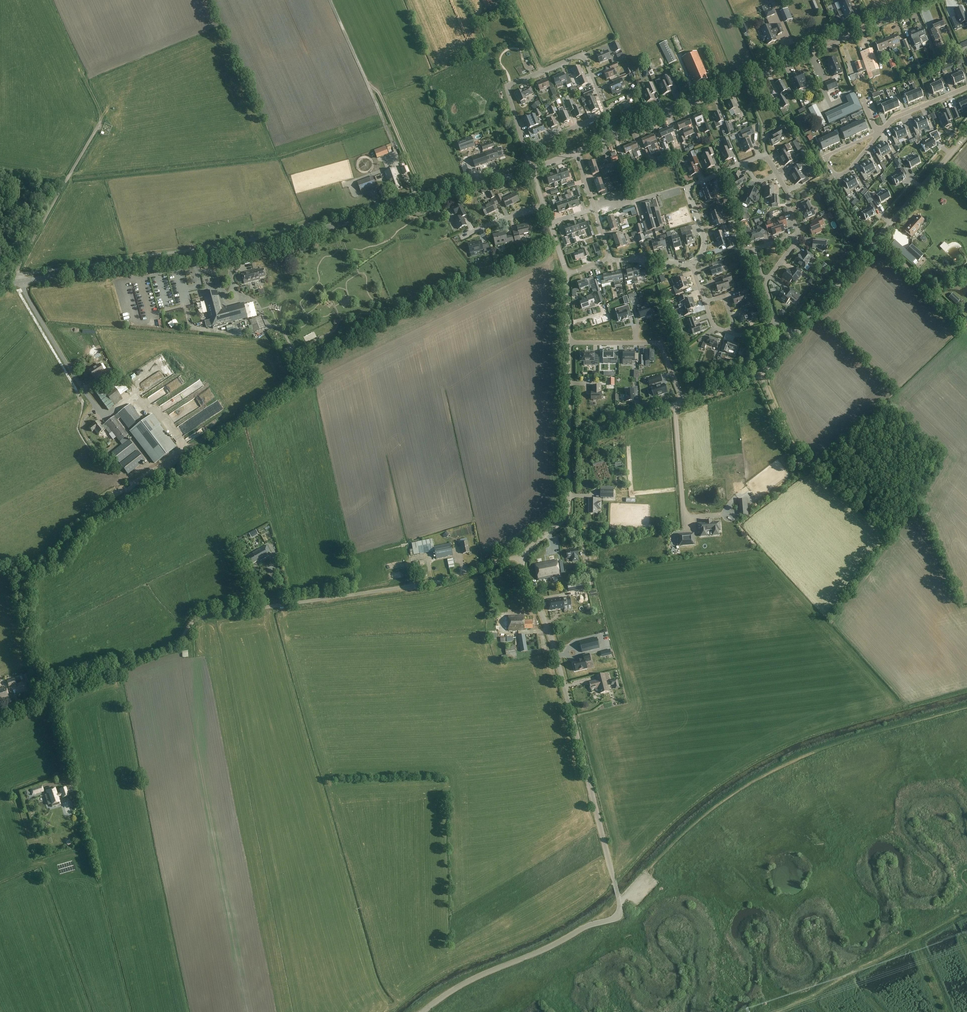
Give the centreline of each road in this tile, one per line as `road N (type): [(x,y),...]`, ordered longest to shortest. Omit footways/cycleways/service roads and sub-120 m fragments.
road 1 (unclassified): [(424,1011),(477,977),(620,914),(557,659),(522,561)]
road 2 (unclassified): [(0,713),(154,656),(208,615),(441,582),(522,561)]
road 3 (tertiary): [(0,286),(232,253),(532,170)]
road 4 (track): [(39,700),(21,577),(57,561),(89,521),(131,493),(81,436),(82,402),(23,289)]
road 5 (track): [(647,871),(721,803),(788,763),(966,708)]
road 6 (tertiary): [(616,134),(929,0)]
road 7 (unclassified): [(795,335),(966,135)]
road 8 (track): [(966,912),(778,1011)]
road 9 (residential): [(525,147),(511,83),(583,54),(607,112)]
road 10 (residential): [(568,337),(657,346),(682,401)]
road 11 (residential): [(691,263),(705,240),(687,187),(744,163)]
road 12 (unclassified): [(522,561),(566,514),(569,438)]
road 13 (residential): [(880,135),(847,173),(834,174),(827,155),(876,134)]
road 14 (track): [(877,239),(966,324)]

